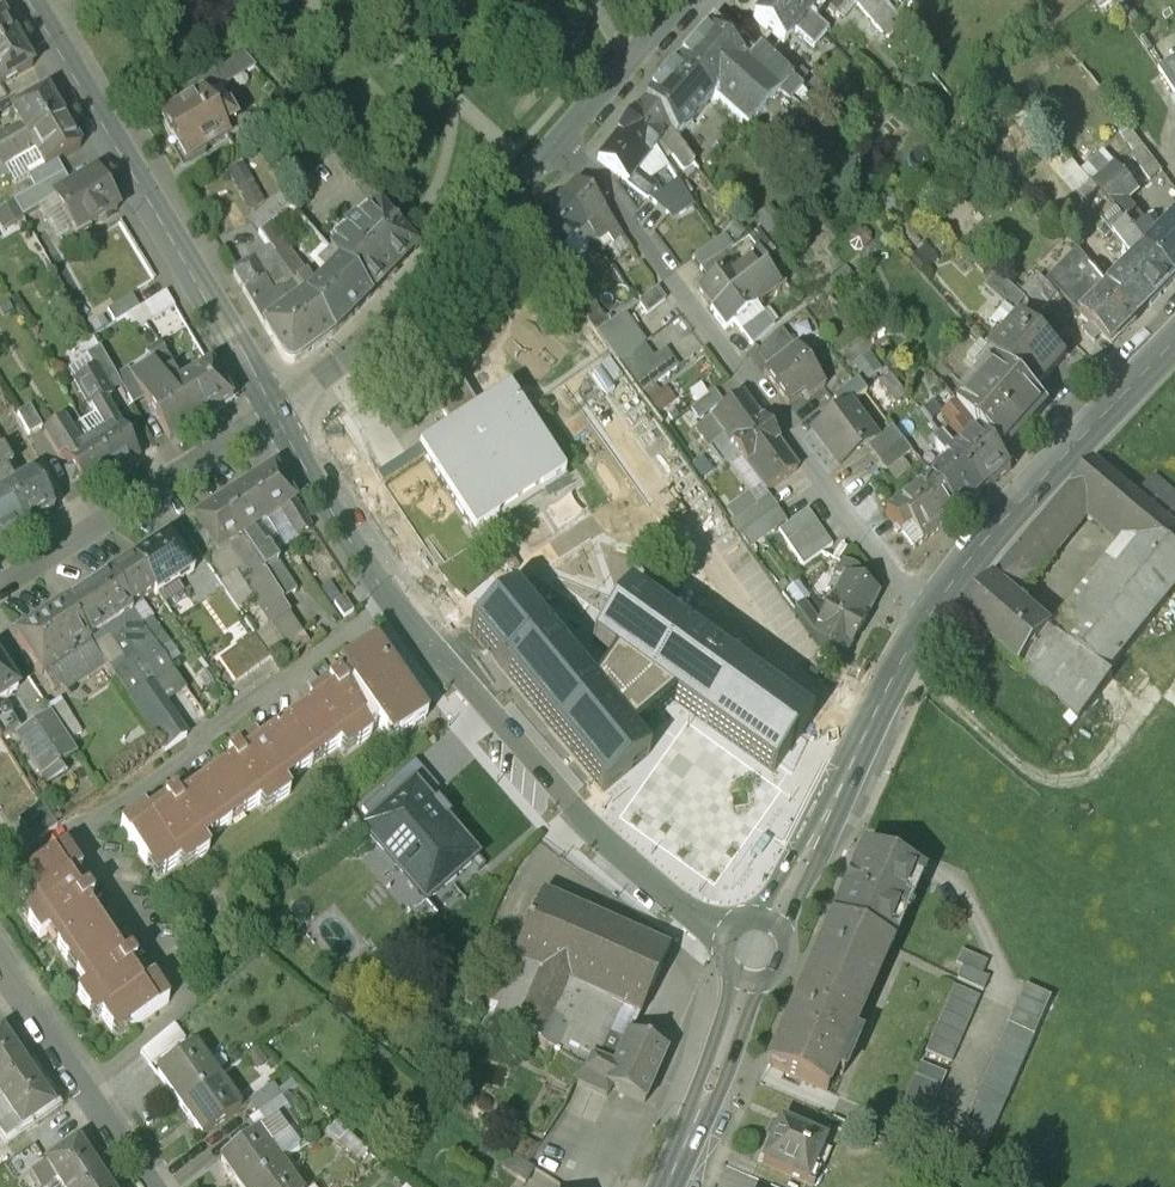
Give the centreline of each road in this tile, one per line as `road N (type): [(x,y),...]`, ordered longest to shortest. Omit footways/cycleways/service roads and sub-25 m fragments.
road 1 (residential): [(281,421),(373,564),(524,767),(614,856),(725,933)]
road 2 (residential): [(554,143),(590,174),(927,616)]
road 3 (residential): [(34,0),(281,421)]
road 4 (residential): [(554,143),(281,421)]
road 5 (secondary): [(927,616),(976,550),(1174,338)]
road 6 (secondary): [(772,919),(927,616)]
road 7 (residential): [(281,421),(0,597)]
road 8 (residential): [(0,968),(152,1186)]
road 9 (secondary): [(665,1186),(718,1065),(744,981)]
road 10 (residential): [(680,0),(554,143)]

